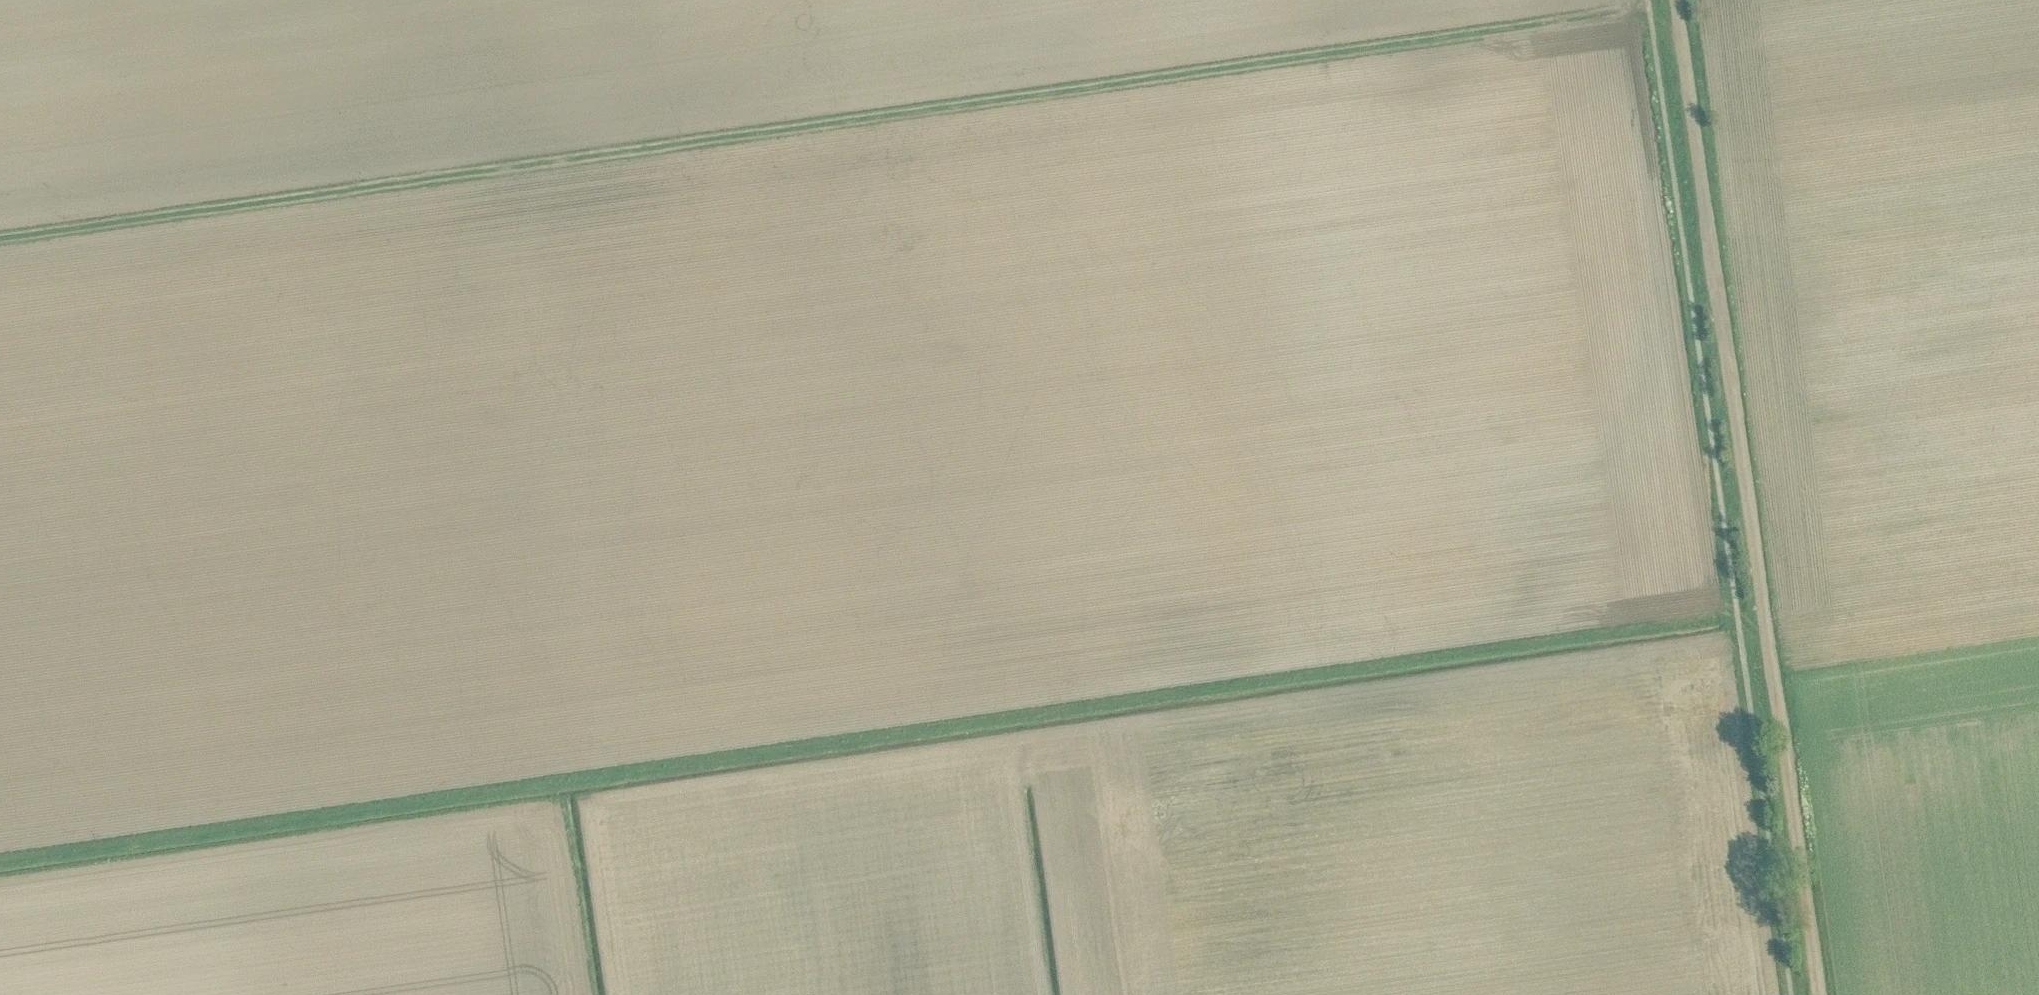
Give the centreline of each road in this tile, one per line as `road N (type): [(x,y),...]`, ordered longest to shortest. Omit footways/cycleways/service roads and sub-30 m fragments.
road 1 (track): [(1675,0),(1819,994)]

